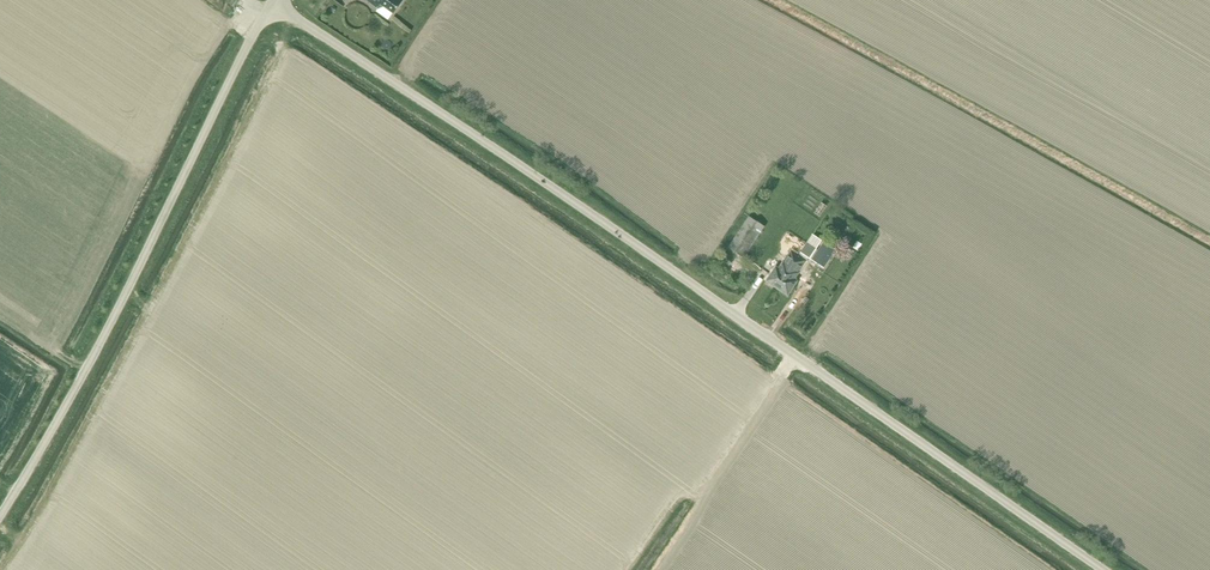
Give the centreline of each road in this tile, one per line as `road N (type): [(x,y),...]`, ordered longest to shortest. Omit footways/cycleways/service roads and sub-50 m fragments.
road 1 (unclassified): [(1103,569),(273,0)]
road 2 (unclassified): [(0,517),(96,353),(273,0)]

